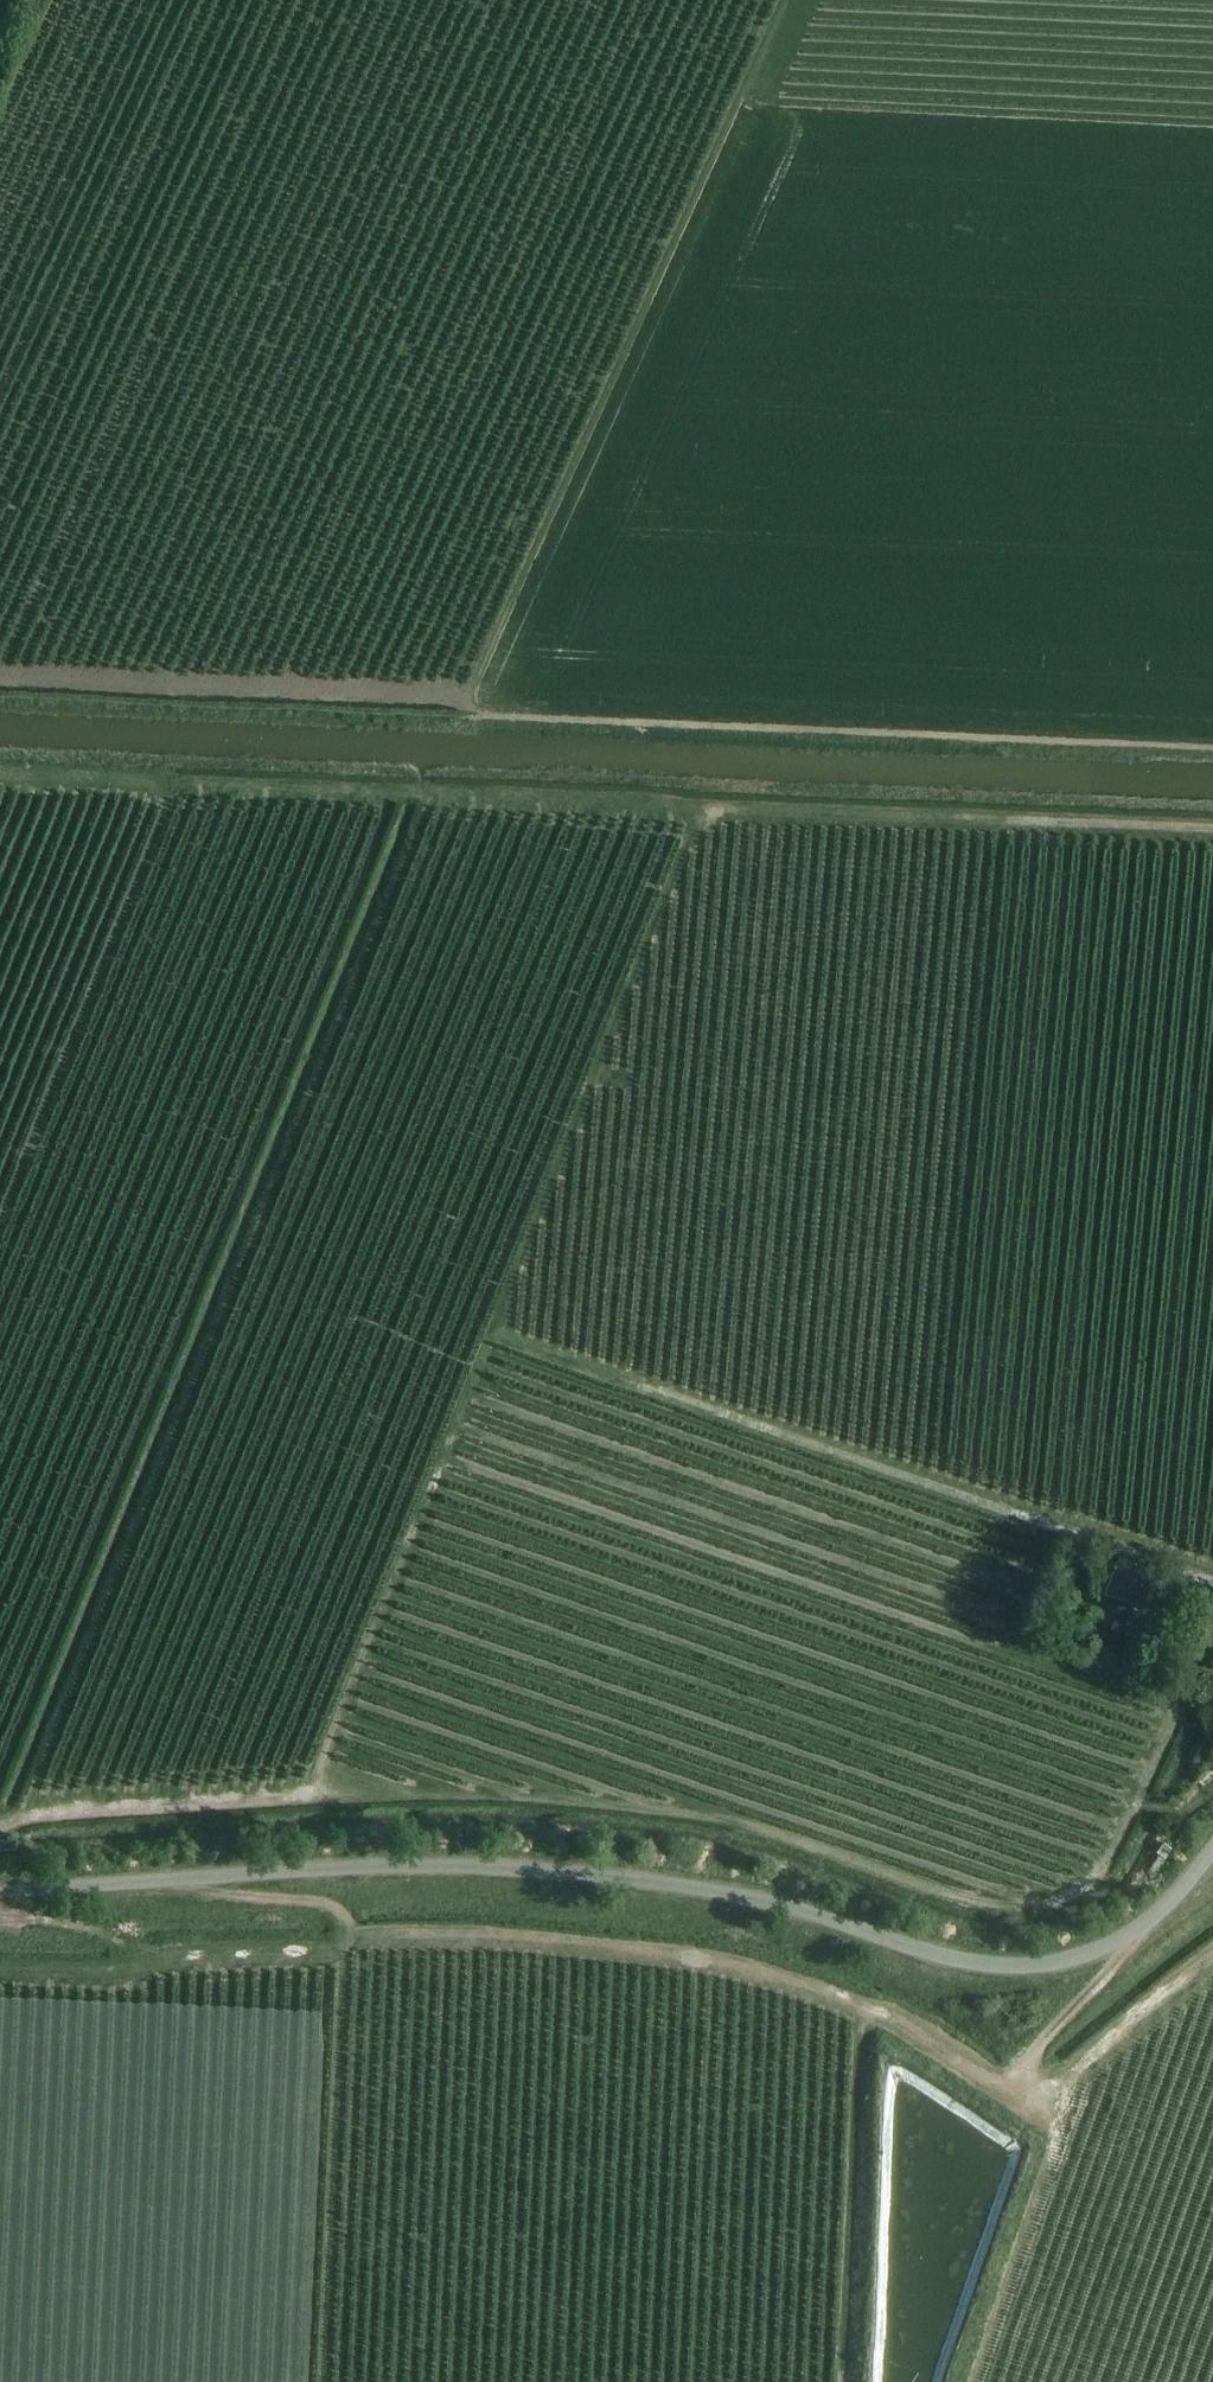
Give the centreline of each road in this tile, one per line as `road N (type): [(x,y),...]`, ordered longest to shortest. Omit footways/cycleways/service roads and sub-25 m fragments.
road 1 (unclassified): [(0,1890),(266,1872),(537,1871),(741,1899),(847,1923),(932,1957),(1012,1964),(1082,1957),(1135,1930),(1212,1848)]
road 2 (track): [(1135,1930),(1033,2045),(1016,2085)]

